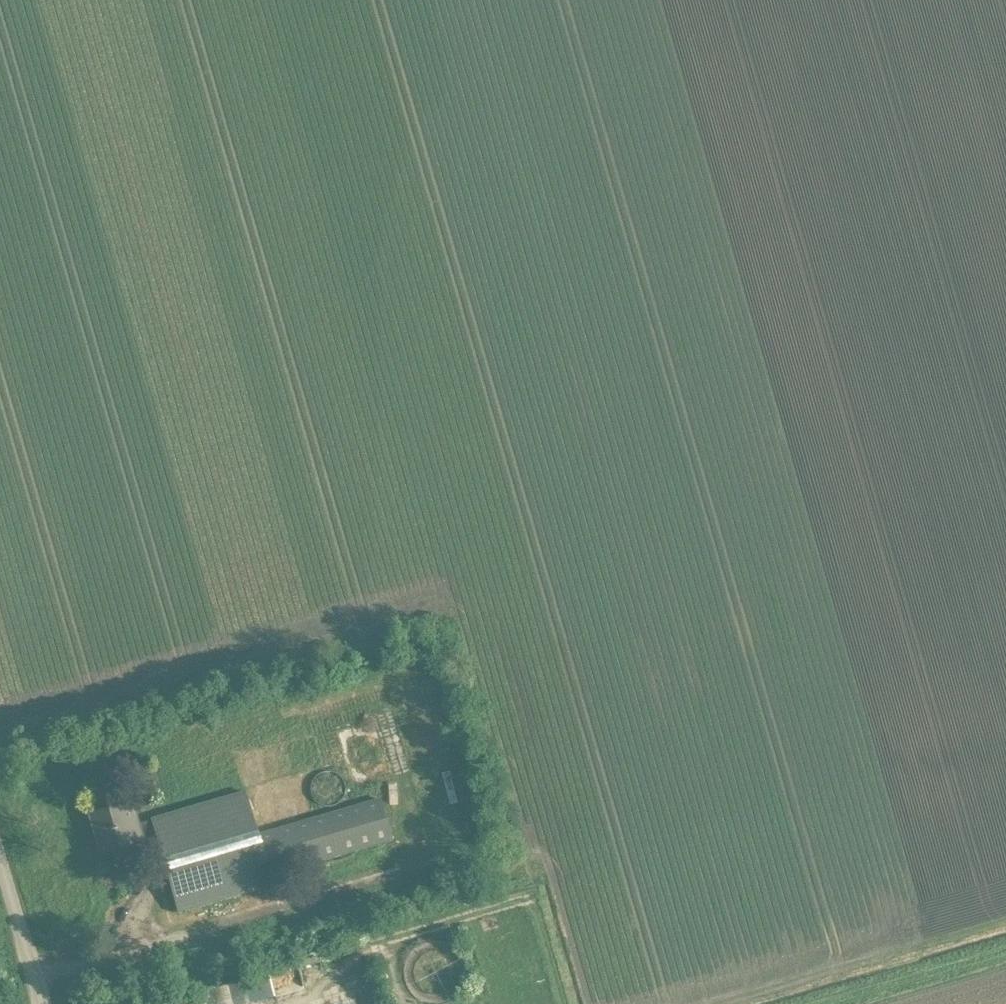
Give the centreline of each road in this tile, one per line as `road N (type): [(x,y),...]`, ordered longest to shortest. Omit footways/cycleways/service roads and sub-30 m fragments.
road 1 (tertiary): [(40,1003),(0,866)]

